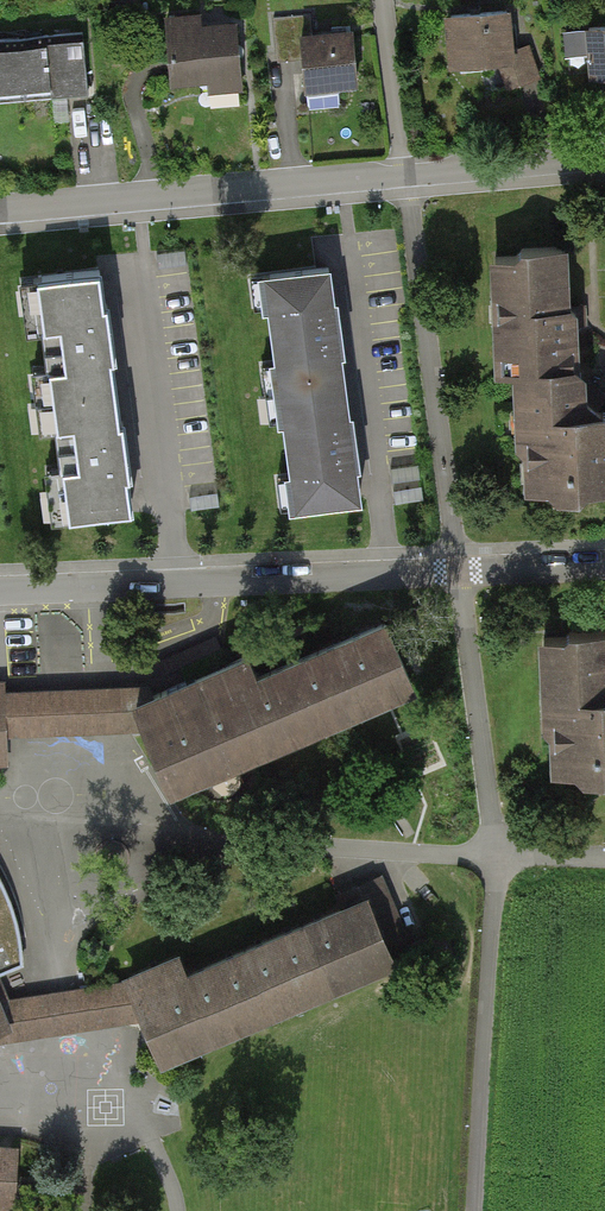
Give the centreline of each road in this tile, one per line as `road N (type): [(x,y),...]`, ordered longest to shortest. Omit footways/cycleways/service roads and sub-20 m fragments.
road 1 (residential): [(0,209),(604,156)]
road 2 (residential): [(459,571),(0,595)]
road 3 (track): [(473,1210),(495,860)]
road 4 (residential): [(495,860),(459,571)]
road 5 (residential): [(604,563),(459,571)]

